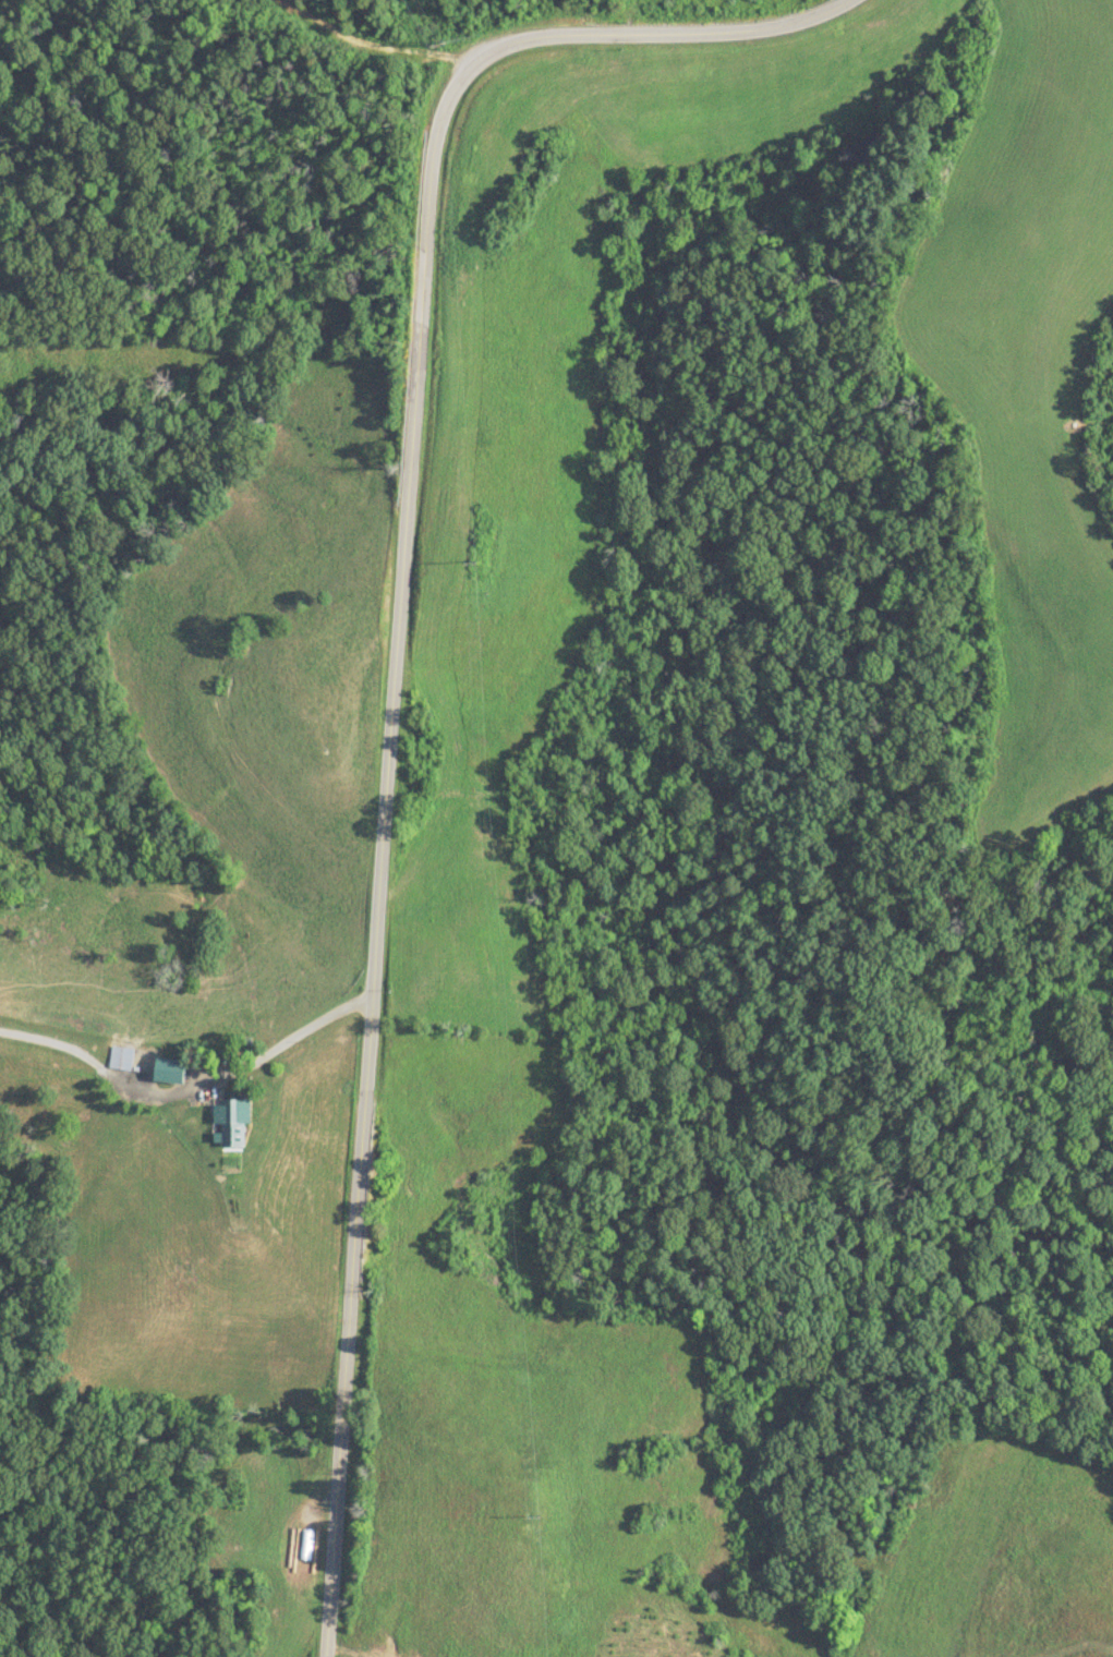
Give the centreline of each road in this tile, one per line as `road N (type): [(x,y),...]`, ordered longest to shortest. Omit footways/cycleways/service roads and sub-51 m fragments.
road 1 (residential): [(324,1656),(376,948),(458,724),(470,406),(499,112),(565,58),(881,0)]

